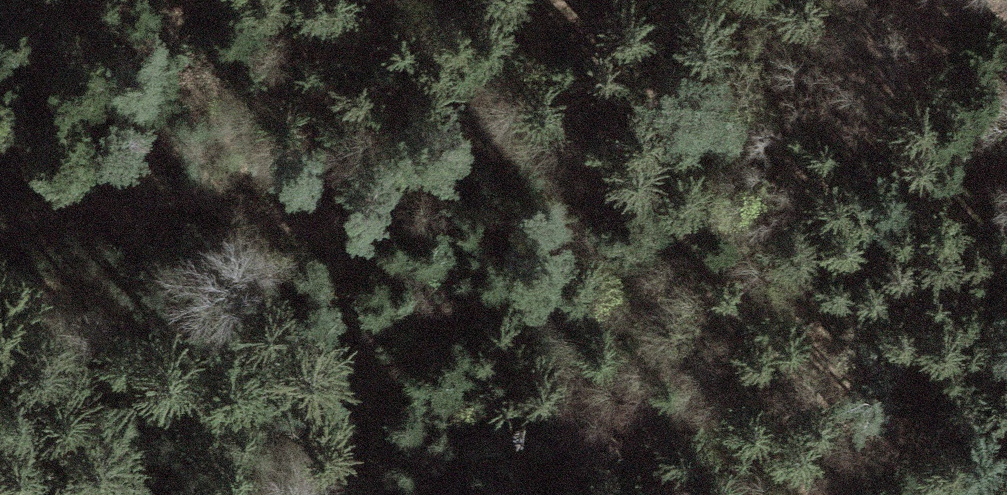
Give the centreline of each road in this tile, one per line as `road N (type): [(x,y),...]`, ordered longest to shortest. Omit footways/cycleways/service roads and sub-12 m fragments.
road 1 (track): [(0,230),(97,195),(149,191),(245,201),(309,226),(333,252),(364,330),(362,440),(342,494)]
road 2 (track): [(708,0),(309,226)]

